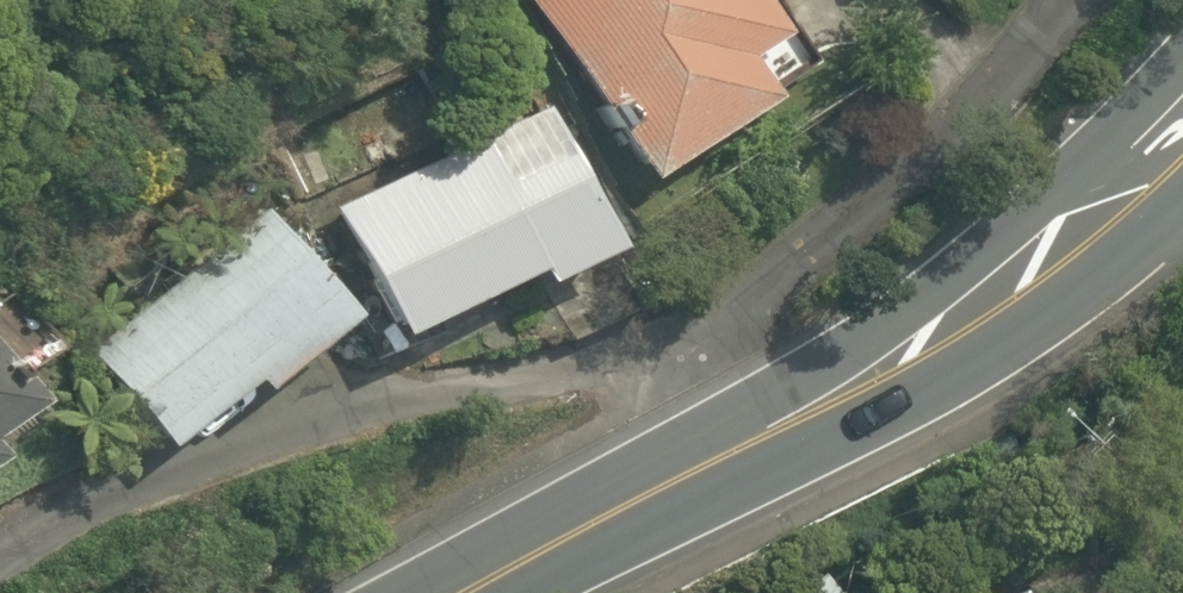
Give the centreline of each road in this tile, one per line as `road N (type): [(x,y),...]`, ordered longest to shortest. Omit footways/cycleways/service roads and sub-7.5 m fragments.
road 1 (residential): [(656,360),(424,392),(254,441),(0,564)]
road 2 (secondary): [(726,465),(975,326),(1182,158)]
road 3 (residential): [(656,360),(923,156),(1062,0)]
road 4 (secondary): [(477,592),(726,465)]
road 5 (residential): [(726,465),(656,360)]

